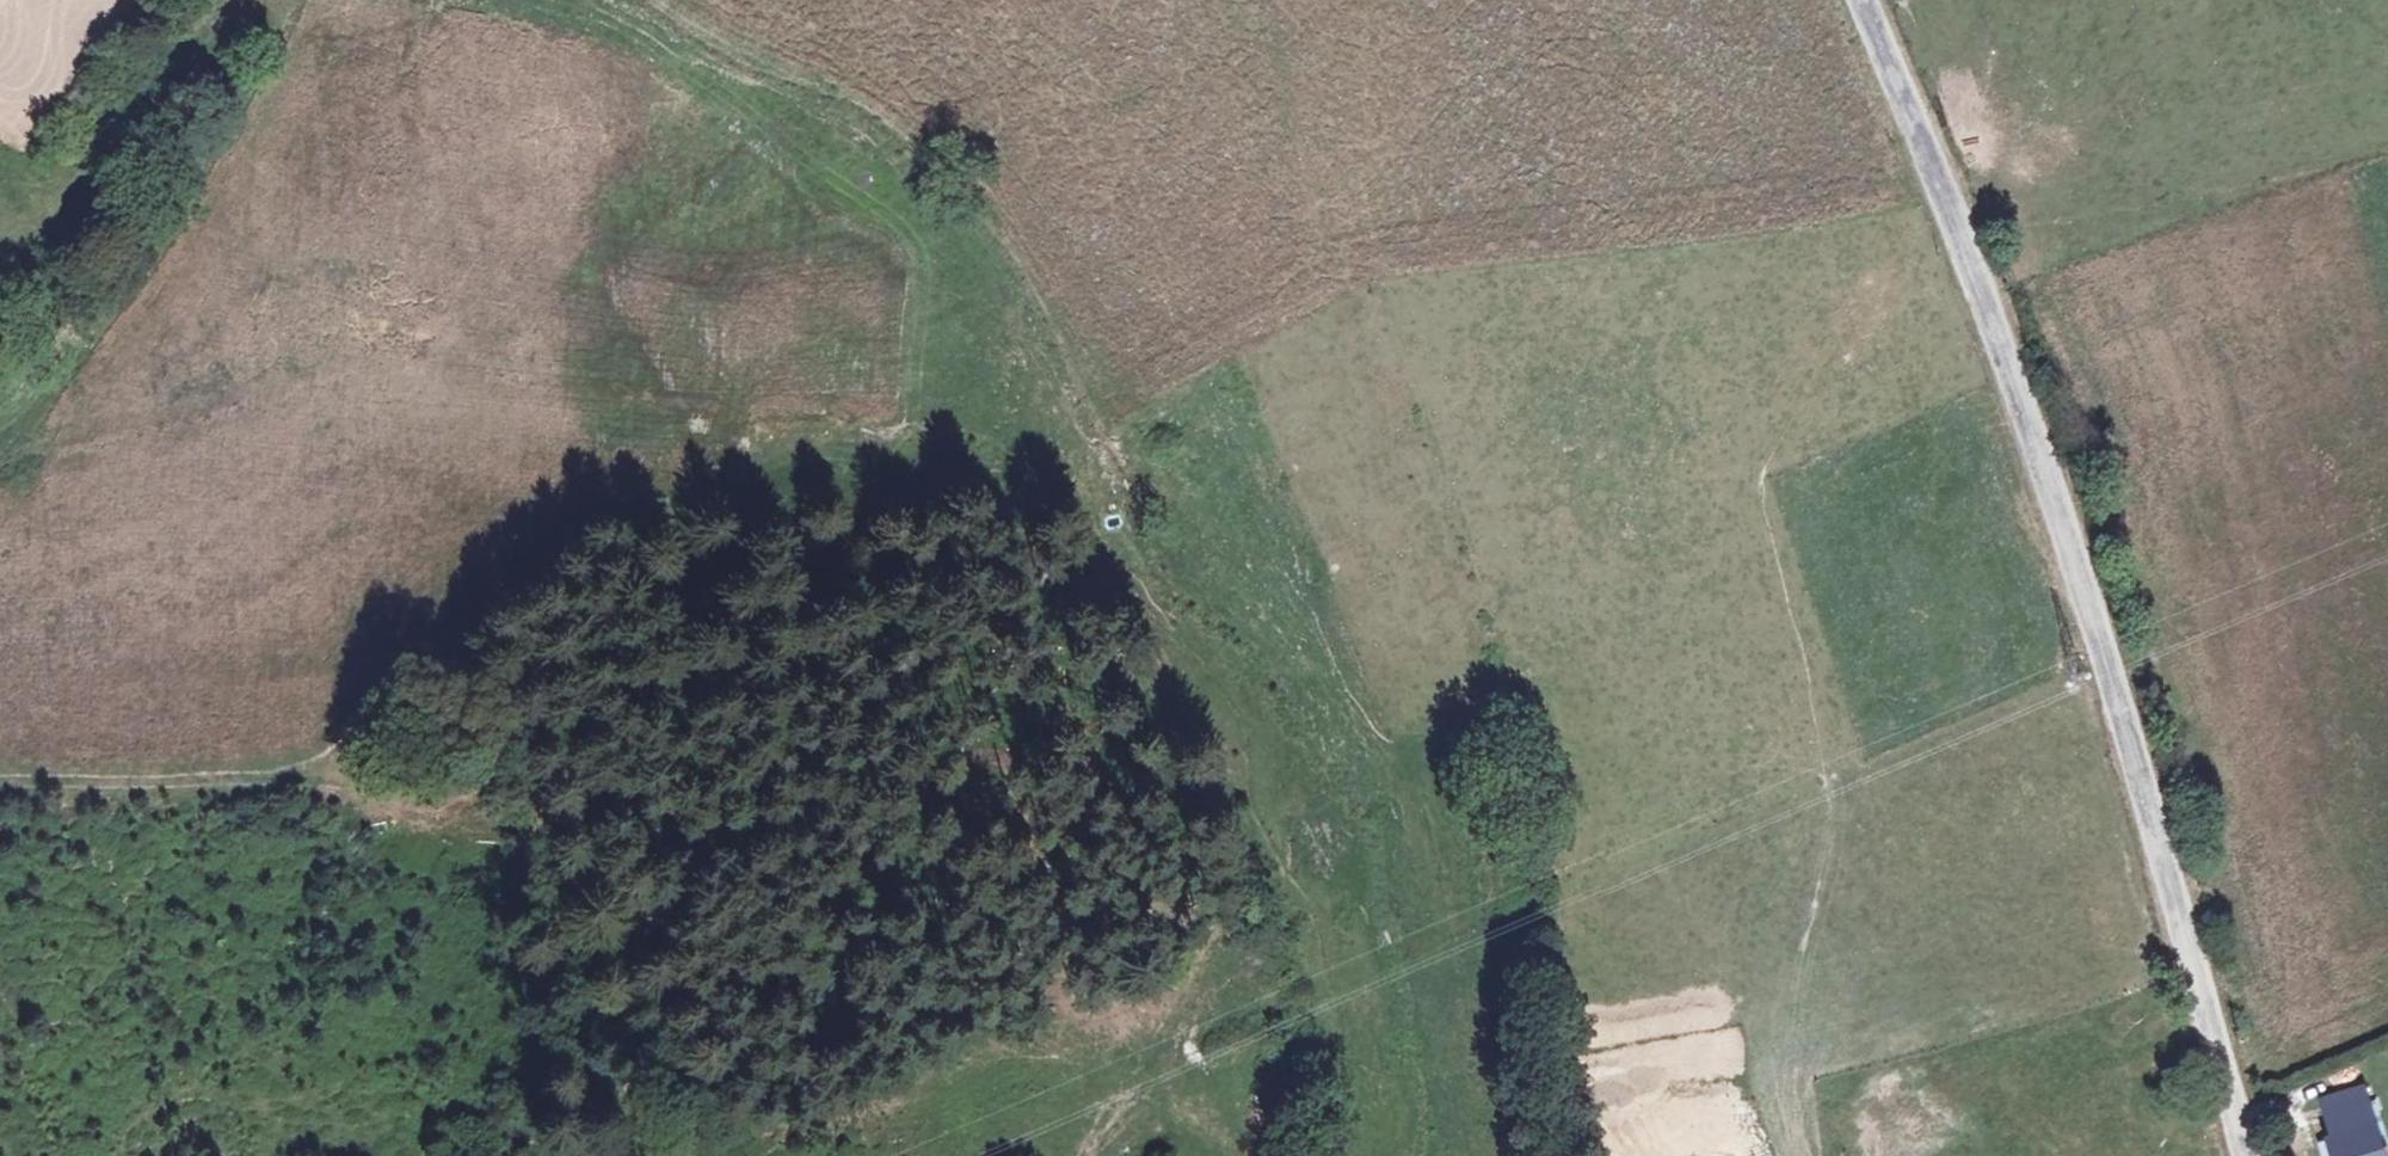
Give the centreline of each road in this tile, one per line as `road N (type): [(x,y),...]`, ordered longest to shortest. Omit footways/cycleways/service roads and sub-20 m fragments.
road 1 (unclassified): [(2247,1155),(2091,616),(1997,335),(1863,0)]

